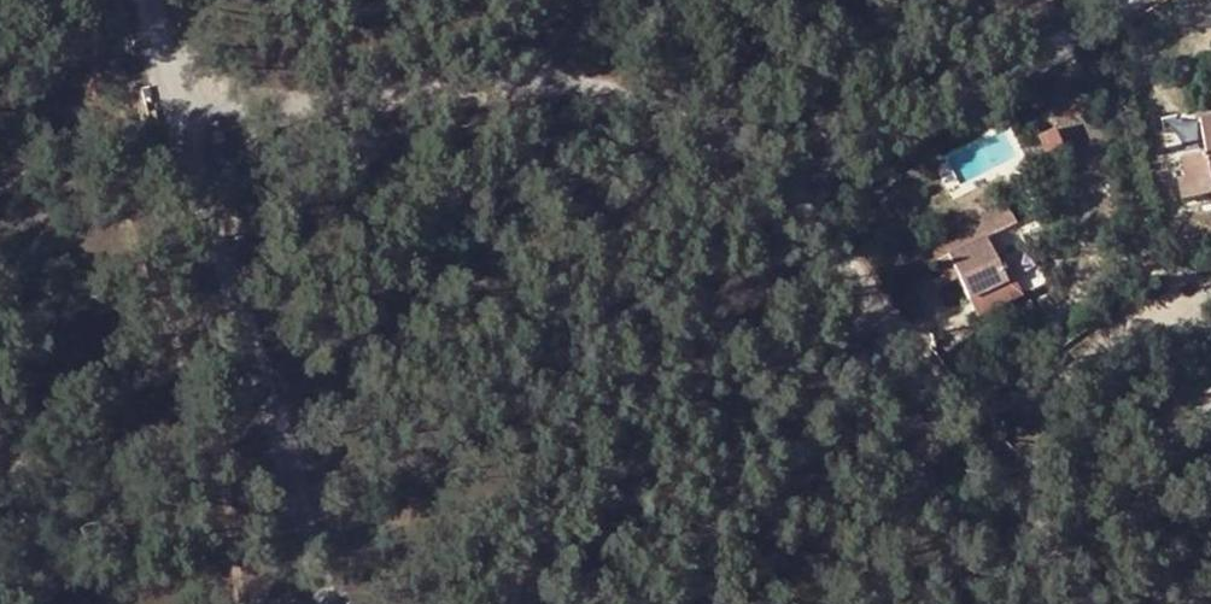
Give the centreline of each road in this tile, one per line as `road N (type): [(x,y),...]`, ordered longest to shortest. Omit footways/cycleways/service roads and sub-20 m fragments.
road 1 (residential): [(174,105),(381,104),(473,88),(597,84),(802,159)]
road 2 (residential): [(1121,603),(969,436),(812,212),(803,186)]
road 3 (unclassified): [(174,105),(311,603)]
road 4 (residential): [(802,159),(886,138),(1122,0)]

